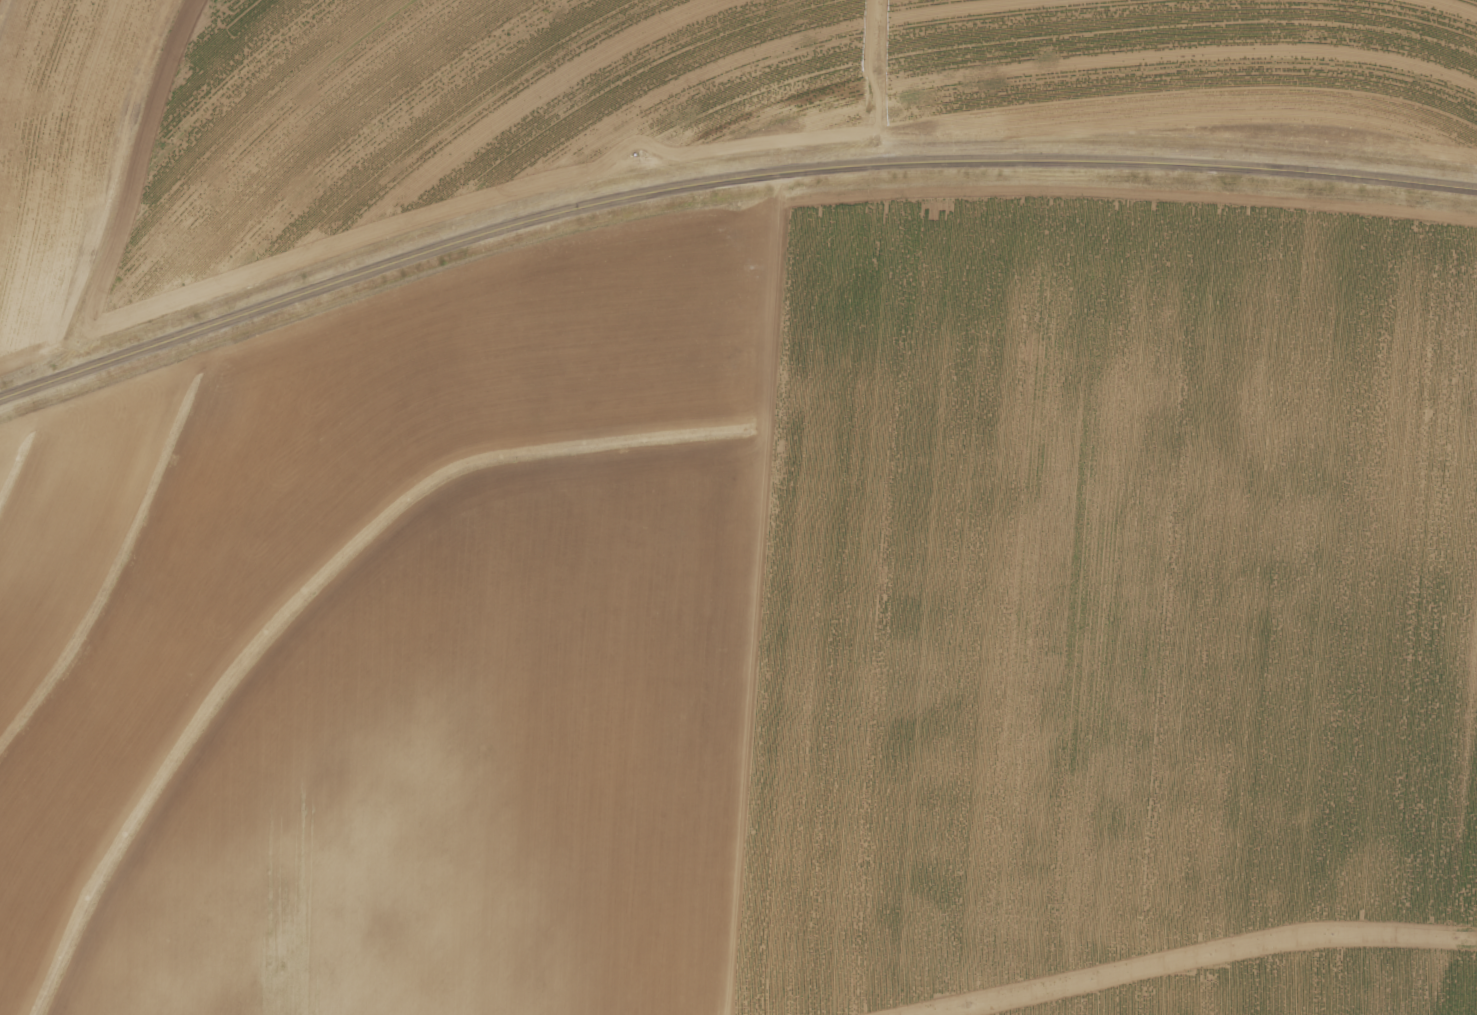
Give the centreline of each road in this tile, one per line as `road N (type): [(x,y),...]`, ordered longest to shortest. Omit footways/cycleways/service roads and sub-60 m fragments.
road 1 (secondary): [(0,402),(458,241),(574,207),(783,170),(1104,160),(1322,171),(1476,190)]
road 2 (residential): [(783,170),(737,1014)]

